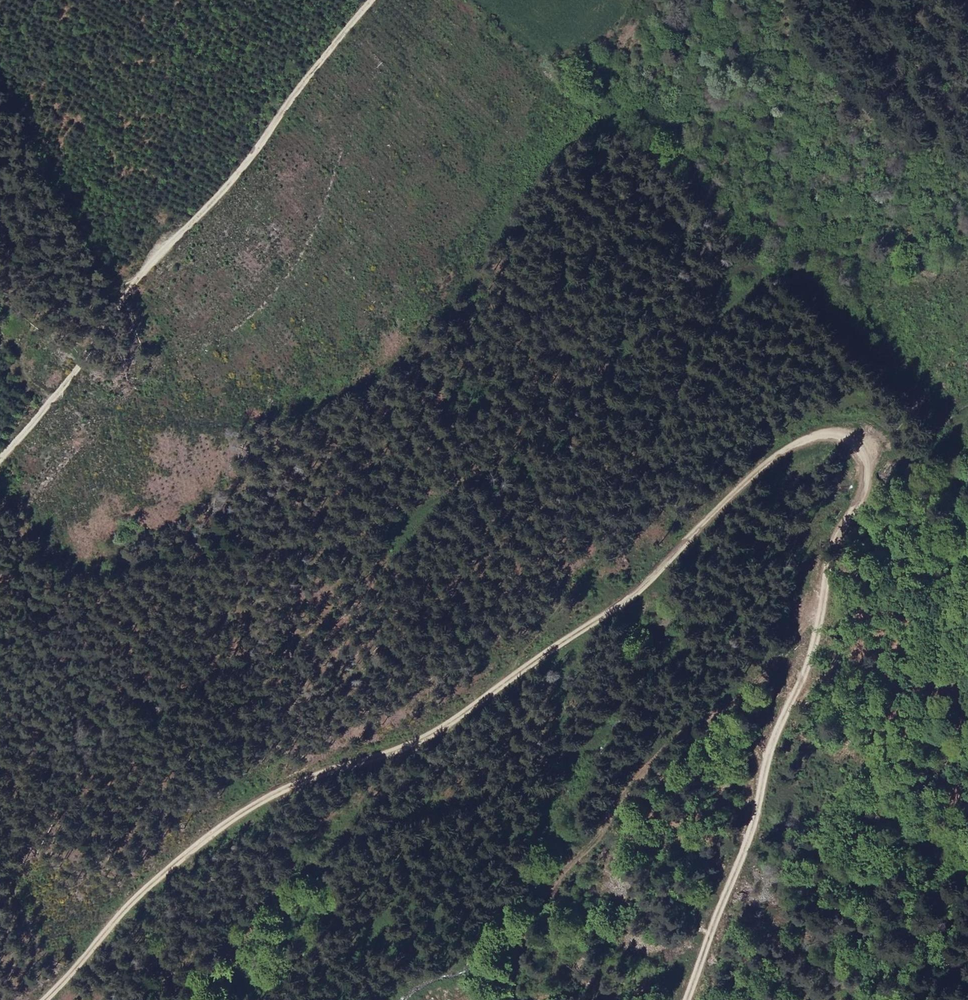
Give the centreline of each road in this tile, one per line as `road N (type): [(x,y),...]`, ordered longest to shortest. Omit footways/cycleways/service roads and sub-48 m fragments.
road 1 (track): [(514,999),(627,785),(654,751),(758,680),(819,608),(821,572),(870,480),(866,460),(846,443),(791,447),(740,484),(633,595),(507,682),(509,662),(629,525),(721,314),(764,280),(755,270),(745,268),(684,303),(569,416),(486,481),(383,532),(291,558),(198,557),(86,573),(50,557),(0,493)]
road 2 (track): [(49,405),(184,424),(265,425),(351,397),(357,406),(301,453),(188,516),(131,569)]
road 3 (track): [(45,999),(119,914),(216,829),(324,773),(423,743),(507,682)]
road 4 (track): [(371,0),(0,419)]
road 5 (track): [(819,608),(811,658),(769,741),(751,821),(686,999)]

